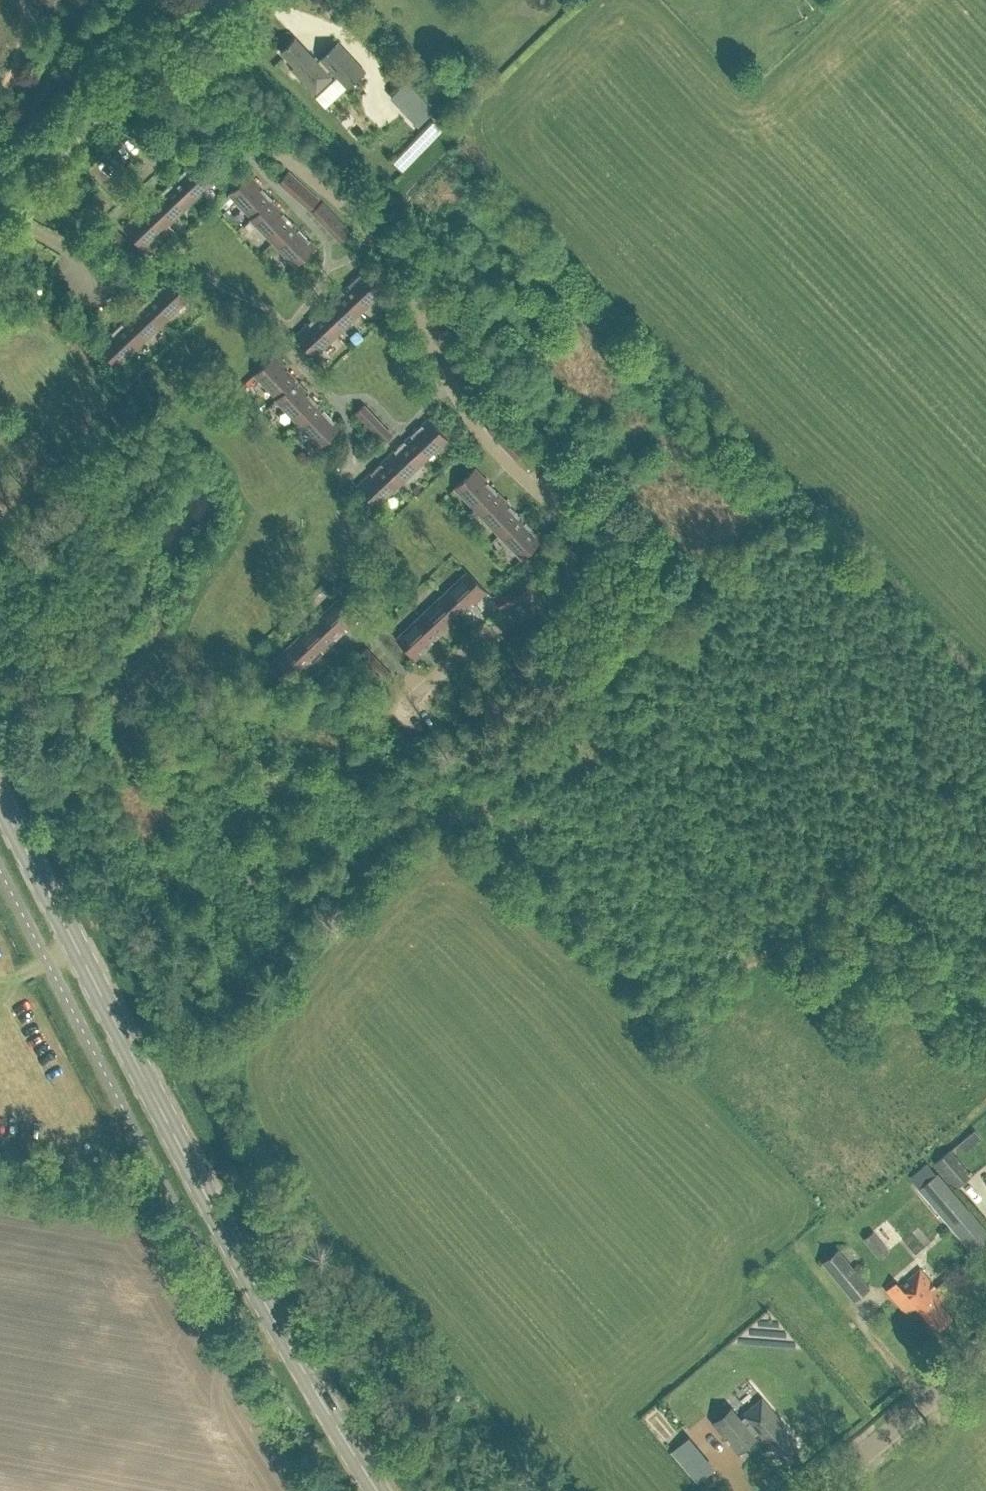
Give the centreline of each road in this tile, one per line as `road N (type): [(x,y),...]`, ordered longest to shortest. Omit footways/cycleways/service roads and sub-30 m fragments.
road 1 (track): [(414,688),(569,574),(575,532),(478,424),(431,347),(394,258),(363,221),(297,163),(261,144),(184,124)]
road 2 (primary): [(378,1490),(218,1217),(0,798)]
road 3 (unclassified): [(819,1490),(985,1350)]
road 4 (residential): [(0,205),(133,81)]
road 5 (residential): [(133,81),(223,0)]

